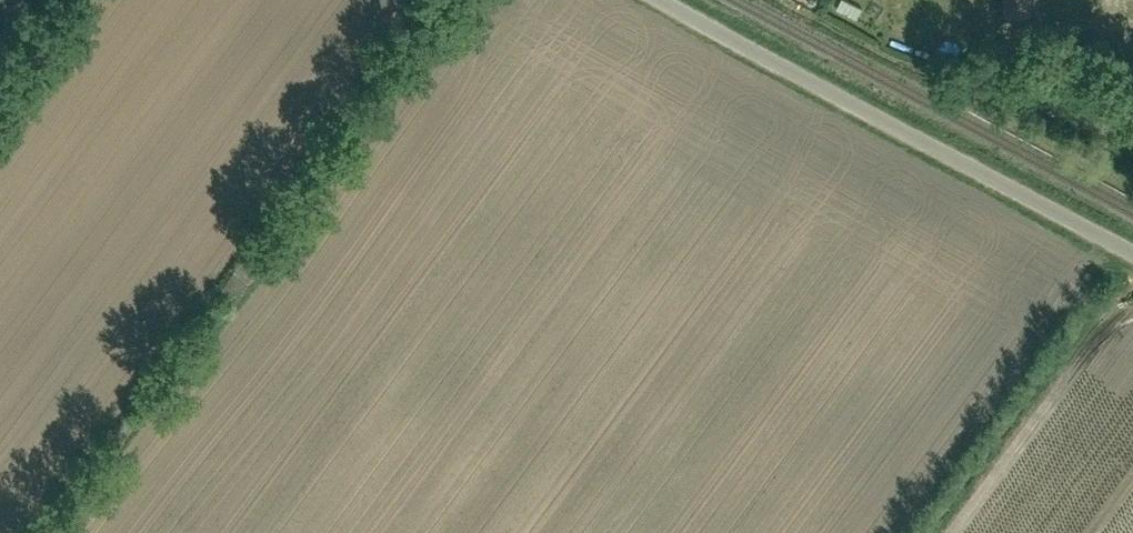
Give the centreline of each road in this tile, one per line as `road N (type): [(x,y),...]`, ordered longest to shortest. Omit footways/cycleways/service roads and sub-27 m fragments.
road 1 (residential): [(662,0),(1132,254)]

